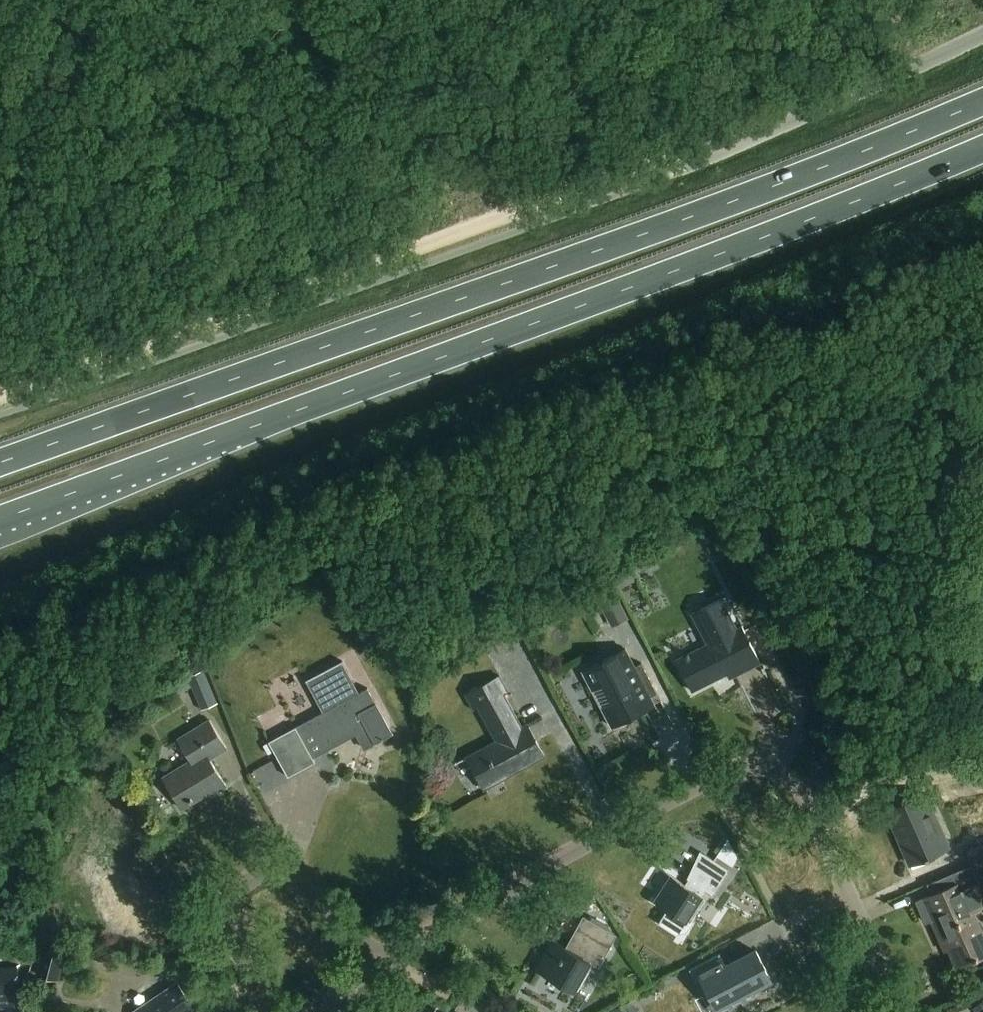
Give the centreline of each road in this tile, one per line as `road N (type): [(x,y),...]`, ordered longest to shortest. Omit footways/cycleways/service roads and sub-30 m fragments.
road 1 (trunk): [(0,518),(982,149)]
road 2 (trunk): [(982,103),(767,190),(0,463)]
road 3 (track): [(242,310),(745,139)]
road 4 (residential): [(378,965),(725,773),(770,768)]
road 5 (residential): [(260,1011),(224,922),(229,898),(248,881),(282,873),(378,965)]
road 6 (residential): [(901,1011),(803,789),(770,768)]
road 7 (track): [(739,331),(982,237)]
road 8 (unclassified): [(745,139),(982,35)]
road 9 (track): [(0,394),(242,310)]

